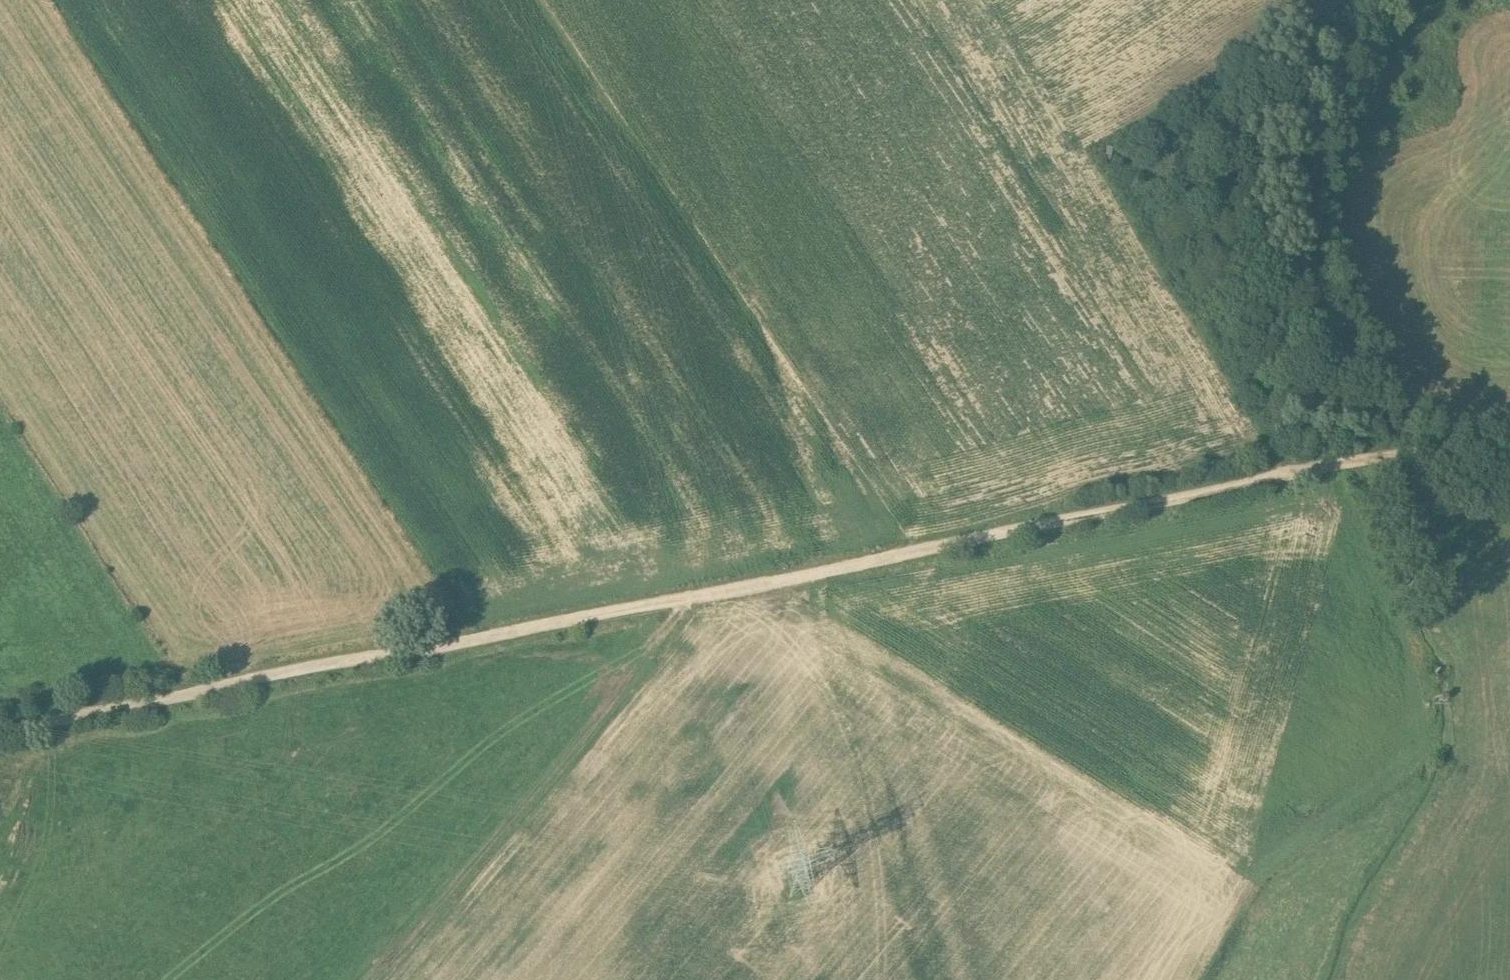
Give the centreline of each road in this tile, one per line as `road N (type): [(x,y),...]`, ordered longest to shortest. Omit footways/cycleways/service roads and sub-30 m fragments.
road 1 (track): [(1509,452),(1446,451),(545,615),(0,727)]

